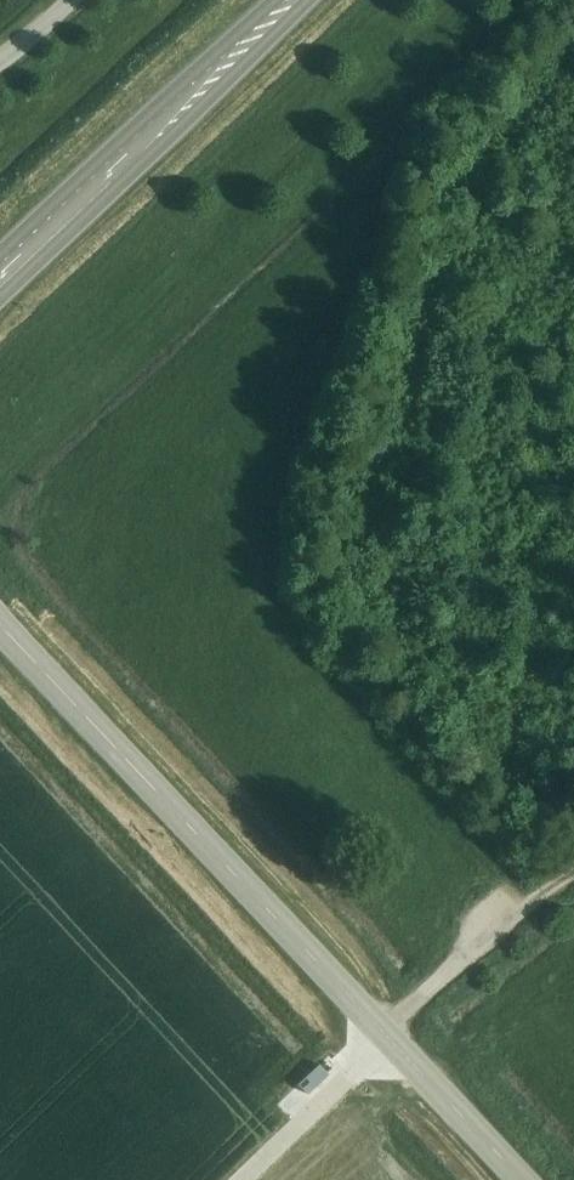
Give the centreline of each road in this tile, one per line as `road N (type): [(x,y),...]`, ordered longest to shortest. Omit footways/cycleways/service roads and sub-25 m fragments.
road 1 (unclassified): [(522,1179),(0,624)]
road 2 (trunk): [(0,274),(280,0)]

